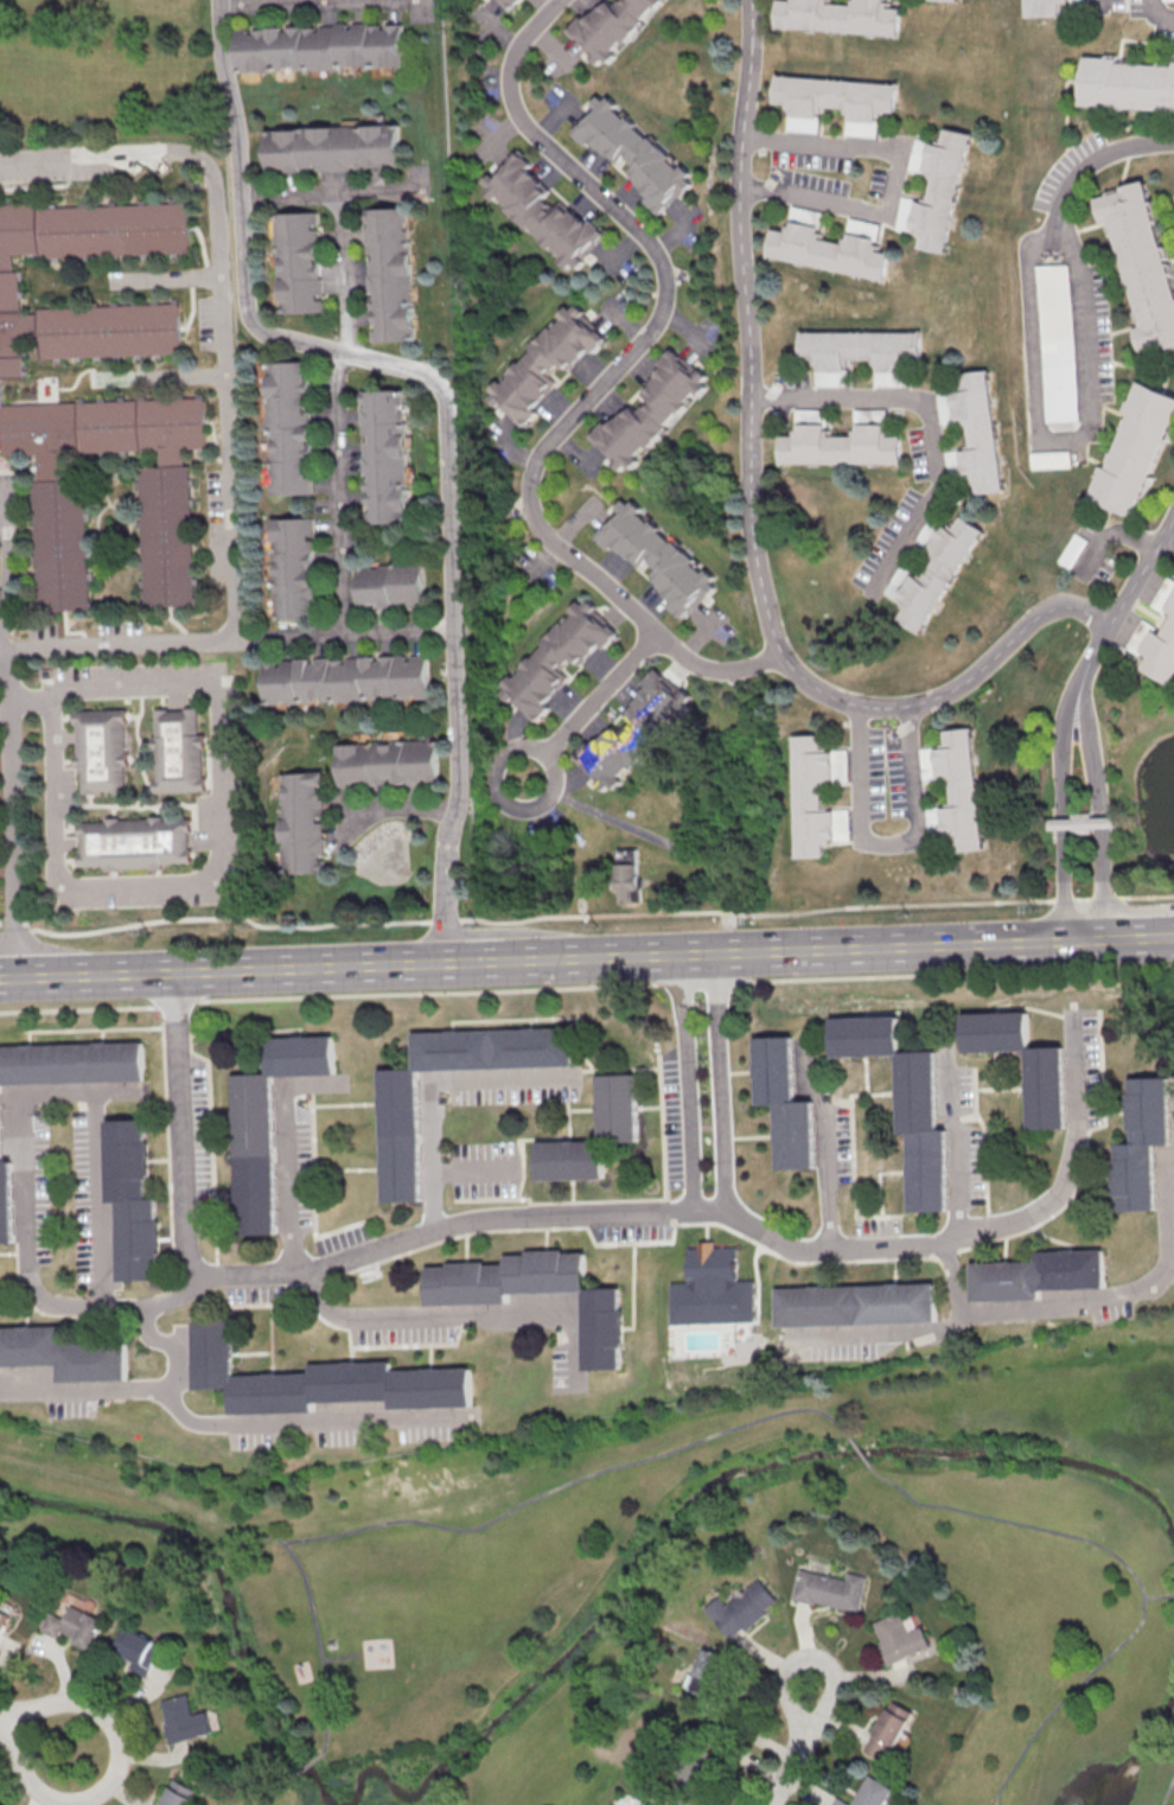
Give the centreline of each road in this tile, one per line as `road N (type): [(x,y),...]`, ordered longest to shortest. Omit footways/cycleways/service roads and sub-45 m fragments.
road 1 (residential): [(172,972),(184,1239),(199,1271),(289,1269),(465,1222),(523,1217),(721,1211),(790,1246),(957,1239),(1058,1197),(1078,1134)]
road 2 (residential): [(226,0),(254,325),(285,343),(429,378),(447,395),(464,776),(448,962)]
road 3 (residential): [(1106,623),(1064,604),(1039,612),(951,690),(905,704),(855,703),(819,691),(784,658),(752,512),(738,187),(752,0)]
road 4 (residential): [(564,0),(527,40),(511,76),(513,102),(537,140),(655,249),(670,301),(663,320),(543,457),(532,512),(549,543),(697,668),(735,674),(784,658)]
road 5 (residential): [(11,695),(44,694),(217,690),(221,889),(52,894),(44,694)]
road 6 (secondary): [(1109,938),(517,959)]
road 7 (residential): [(0,650),(457,640)]
road 8 (residential): [(345,189),(350,359),(339,381),(349,642)]
road 9 (secondary): [(448,962),(0,978)]
road 10 (residential): [(19,978),(11,695),(0,650)]
road 11 (residential): [(681,956),(688,1212)]
road 12 (residential): [(721,1211),(715,955)]
road 13 (residential): [(226,14),(417,9)]
road 14 (residential): [(813,1728),(835,1675),(817,1659),(792,1660),(780,1684),(813,1728)]
road 15 (residential): [(1173,510),(1080,670)]
road 16 (residential): [(242,193),(426,185)]
road 17 (residential): [(548,761),(551,786),(542,801),(517,806),(500,797),(495,768),(506,753),(524,747),(548,761)]
road 18 (residential): [(116,1765),(95,1794),(78,1801),(44,1797),(20,1769),(0,1722)]
road 19 (residential): [(655,634),(543,754)]
road 20 (residential): [(1173,140),(1096,158),(1076,177),(1055,230)]
road 21 (residential): [(0,1713),(63,1703),(94,1708),(111,1724),(116,1765)]
road 22 (residential): [(1080,670),(1066,701),(1064,823)]
road 23 (residential): [(1102,824),(1080,670)]
road 24 (residential): [(461,808),(339,811)]

